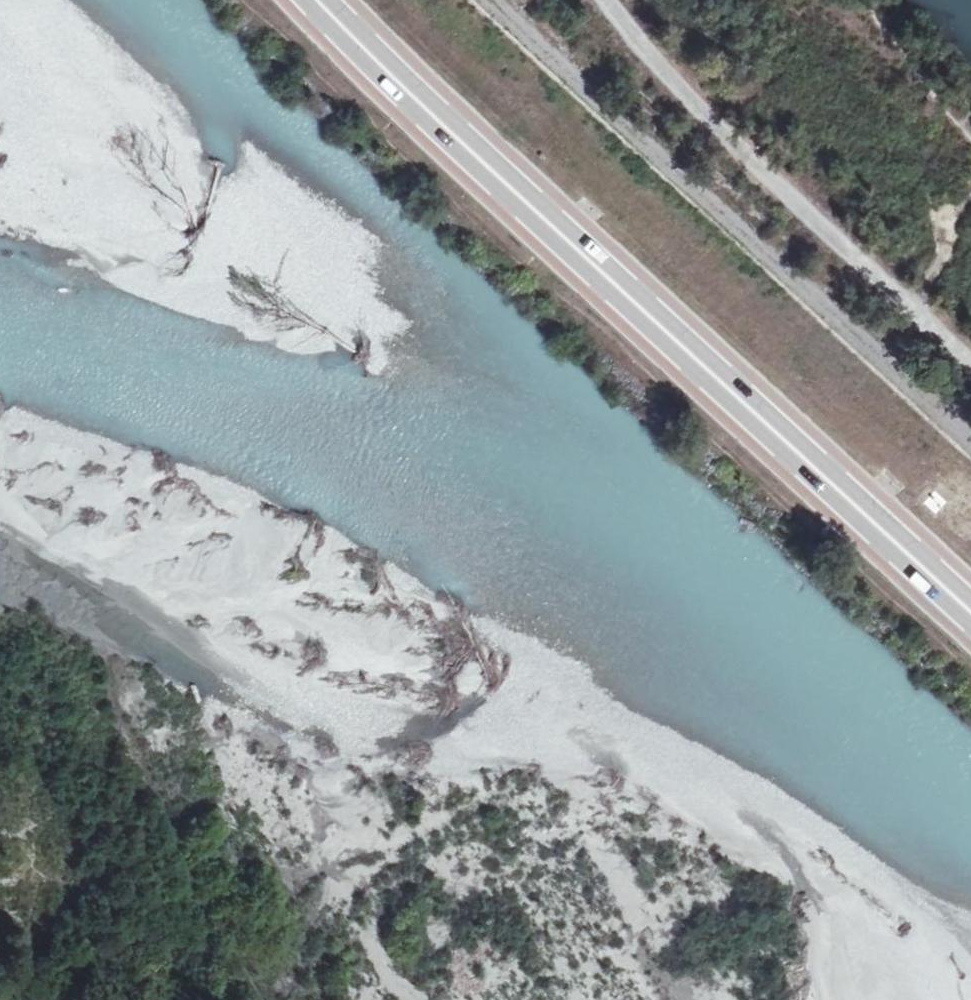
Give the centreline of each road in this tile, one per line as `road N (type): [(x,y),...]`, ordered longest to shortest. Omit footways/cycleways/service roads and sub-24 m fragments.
road 1 (trunk): [(321,0),(469,148),(970,612)]
road 2 (track): [(511,0),(719,205),(970,432)]
road 3 (track): [(619,0),(733,139),(970,355)]

